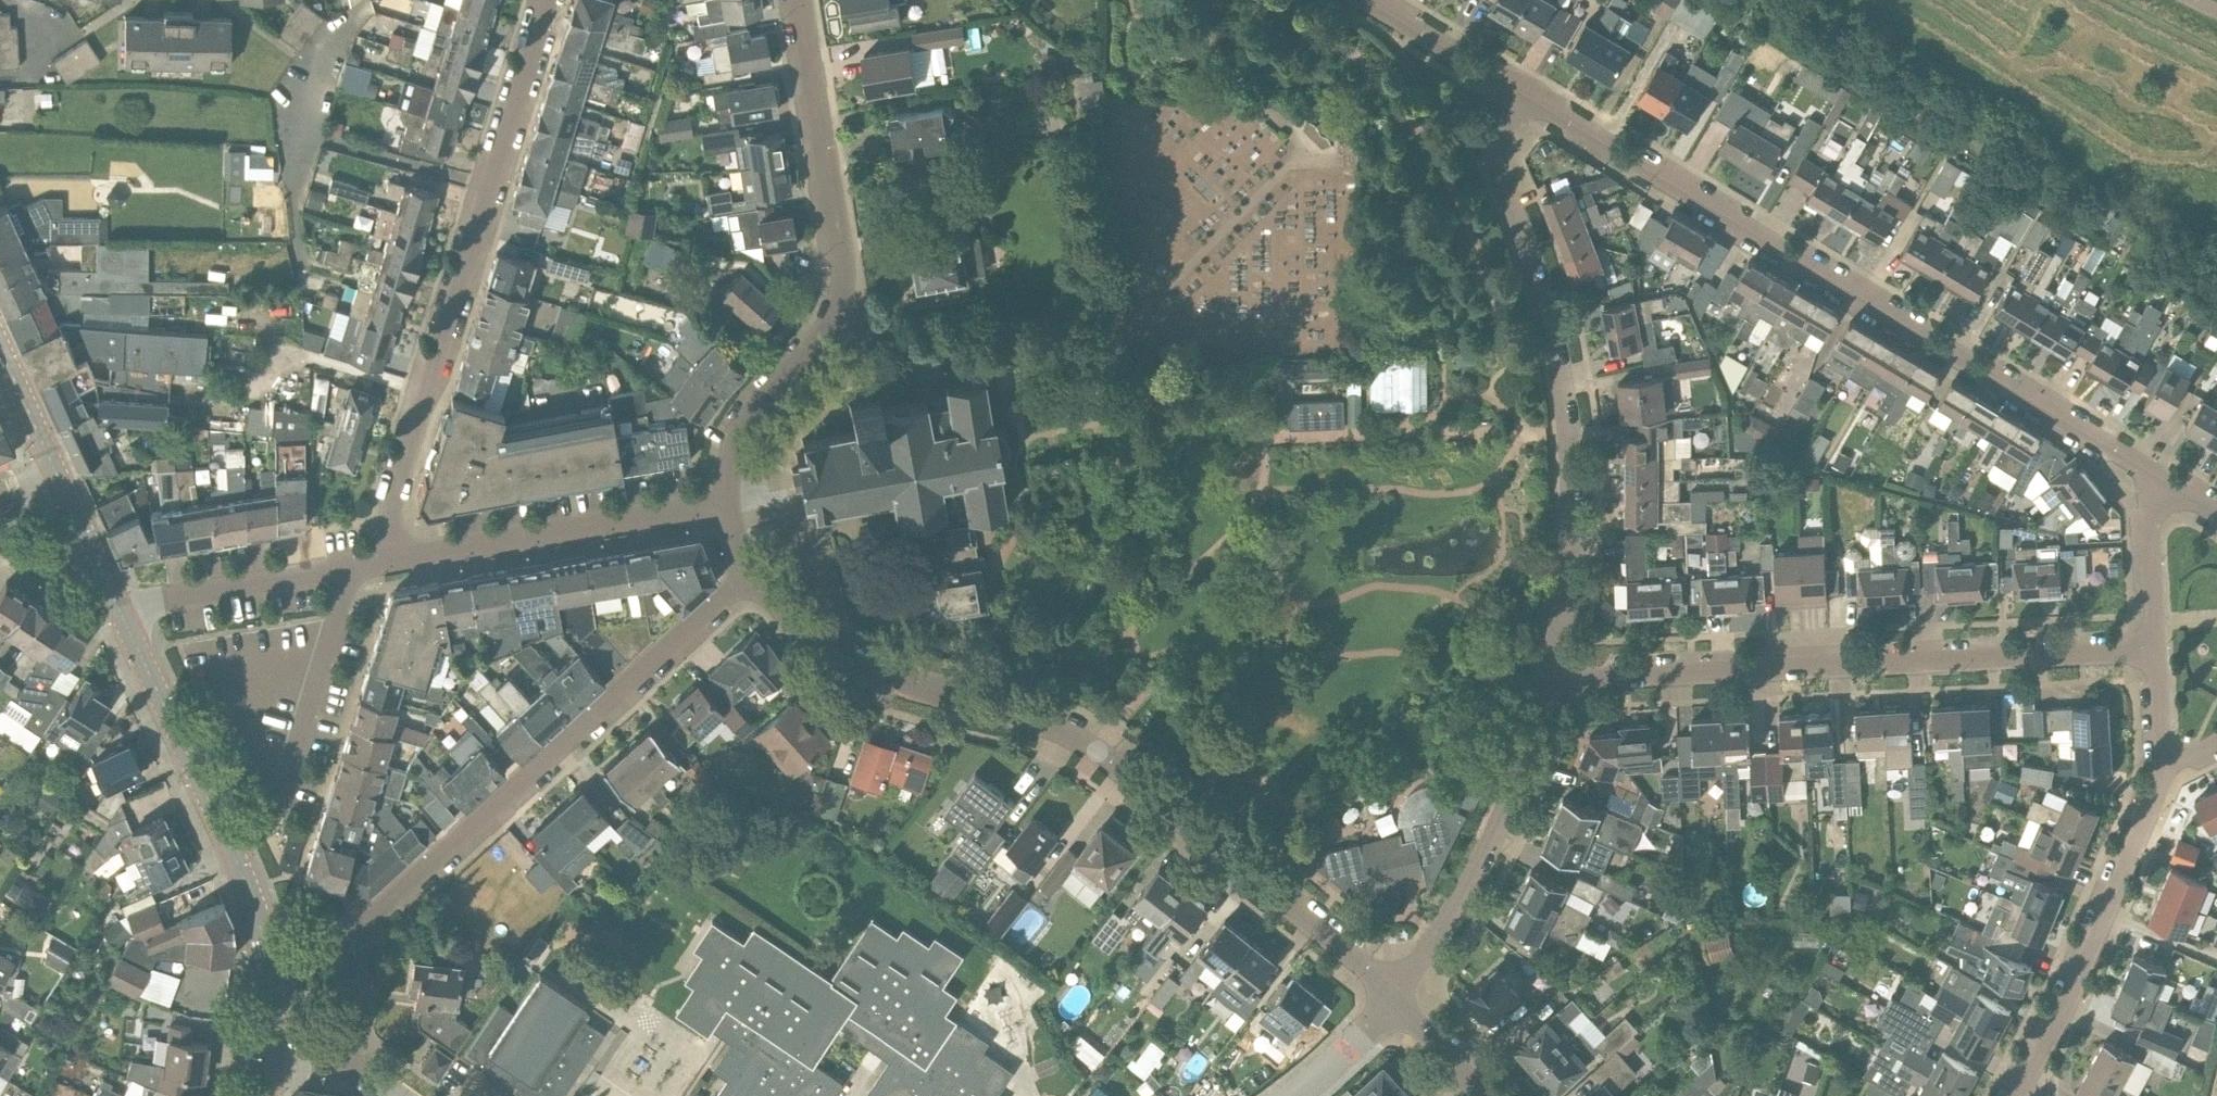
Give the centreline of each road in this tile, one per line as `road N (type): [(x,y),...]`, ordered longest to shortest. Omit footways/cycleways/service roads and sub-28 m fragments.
road 1 (residential): [(1393,1000),(1365,964),(1115,760),(1064,731),(907,684),(835,652),(751,573)]
road 2 (residential): [(2147,470),(1525,93)]
road 3 (residential): [(342,1062),(370,916),(751,573)]
road 4 (residential): [(1551,677),(2158,653)]
road 5 (residential): [(1551,677),(1569,585),(1568,433),(1539,278),(1494,153),(1501,126),(1525,93)]
road 6 (residential): [(397,562),(395,495),(547,0)]
road 7 (residential): [(728,503),(740,431),(818,343),(843,289),(800,0)]
road 8 (tertiary): [(269,1049),(267,961),(247,884),(118,608)]
road 9 (residential): [(2016,1095),(2073,994),(2165,764)]
road 10 (residential): [(1393,1000),(1490,844),(1551,677)]
road 11 (residential): [(397,562),(728,503)]
road 12 (residential): [(343,571),(278,821)]
road 13 (residential): [(118,608),(343,571)]
road 14 (residential): [(1525,93),(1367,0)]
road 15 (residential): [(2158,653),(2147,470)]
road 16 (tertiary): [(118,608),(56,473)]
road 17 (tertiary): [(56,473),(0,346)]
road 18 (residential): [(1295,1095),(1393,1000)]
road 19 (residential): [(1484,1095),(1393,1000)]

